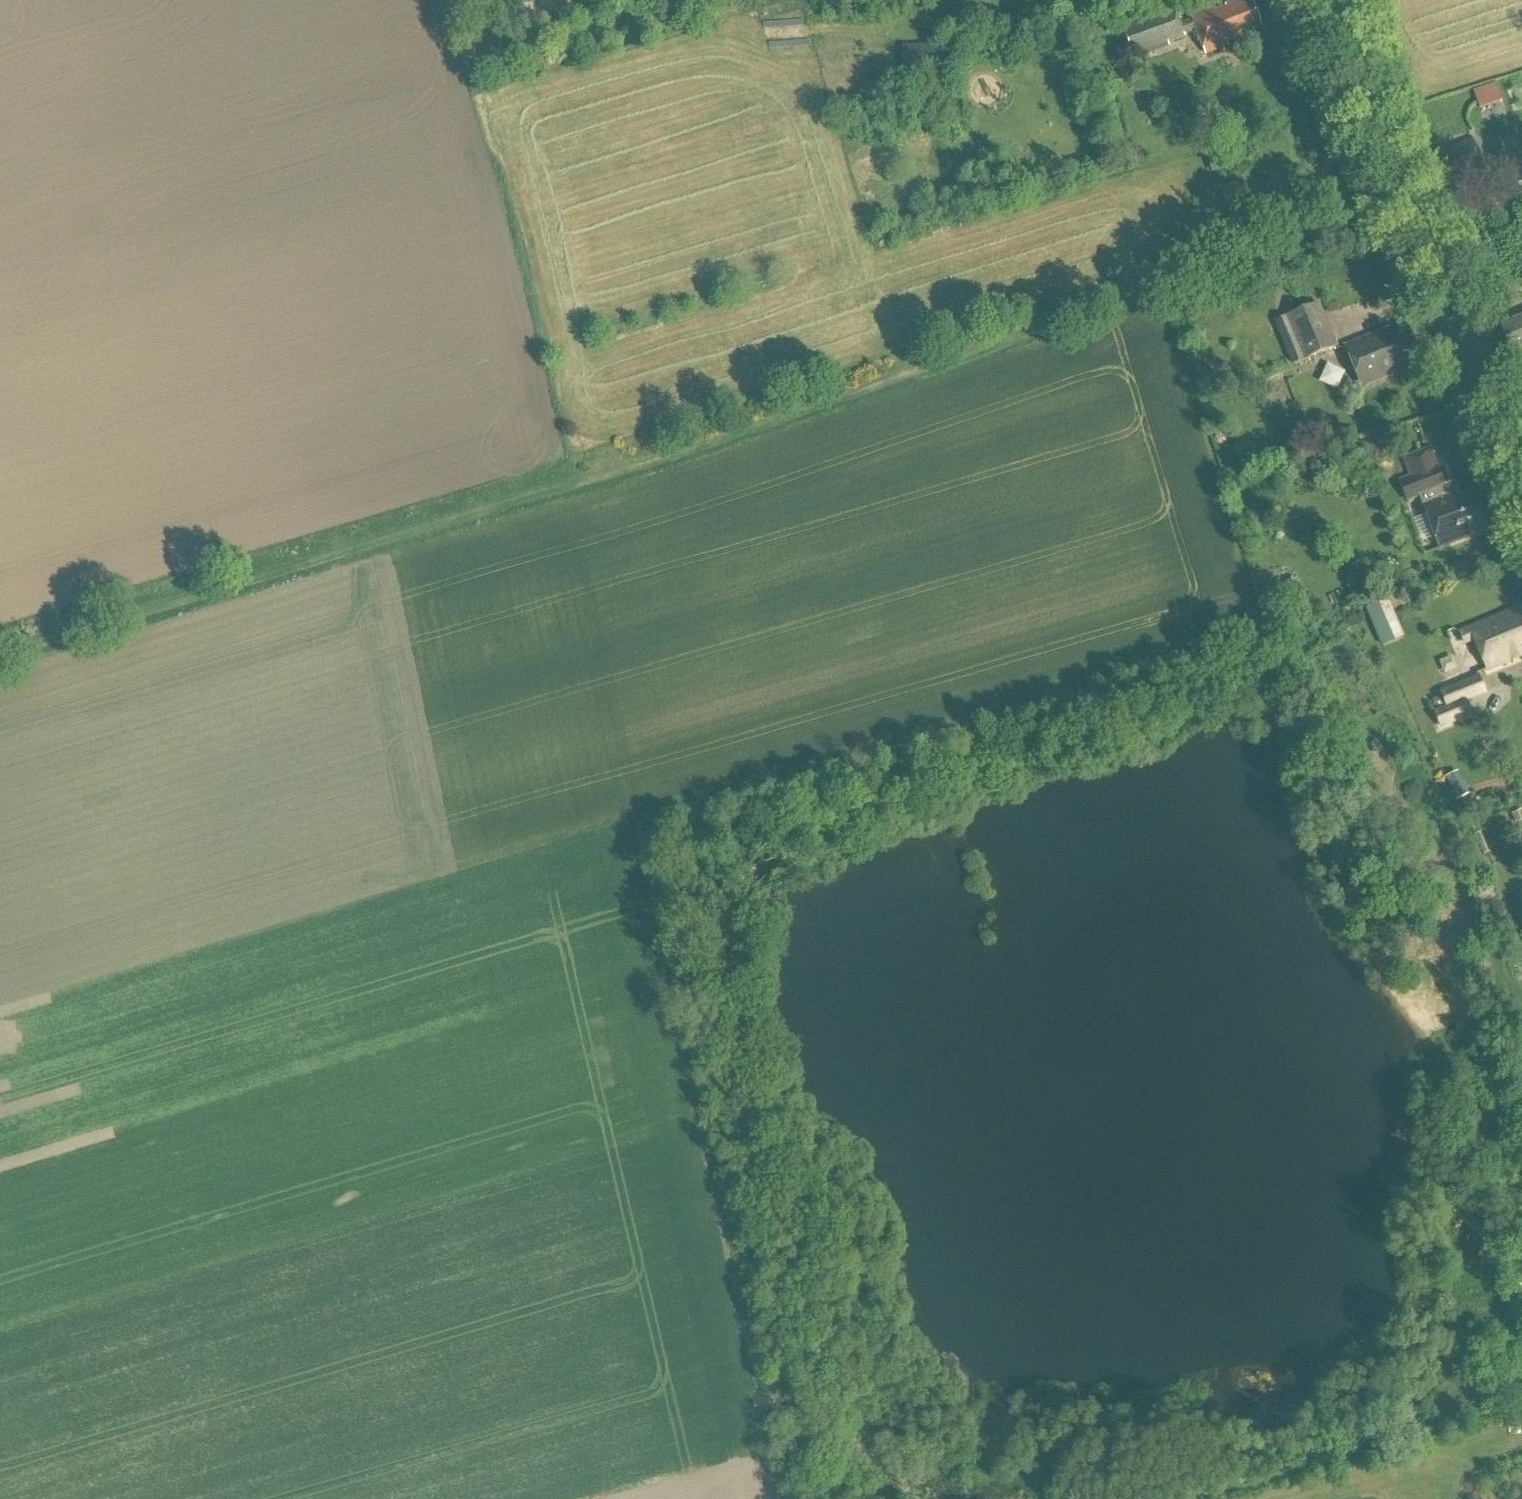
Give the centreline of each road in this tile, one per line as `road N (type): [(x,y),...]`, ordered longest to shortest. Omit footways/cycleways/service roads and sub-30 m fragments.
road 1 (track): [(1404,204),(590,476),(0,654)]
road 2 (tertiary): [(1521,467),(1315,0)]

